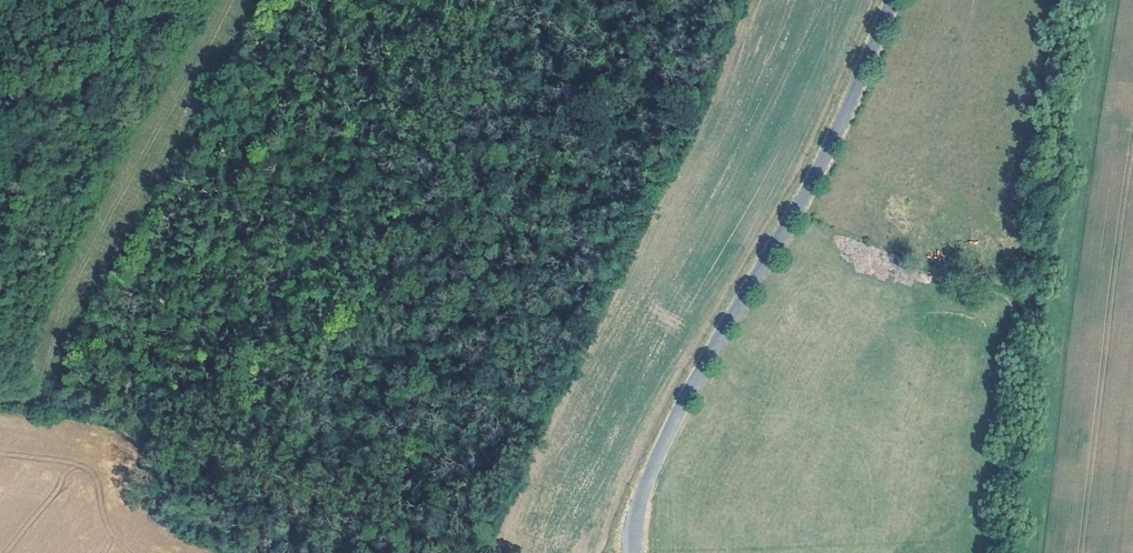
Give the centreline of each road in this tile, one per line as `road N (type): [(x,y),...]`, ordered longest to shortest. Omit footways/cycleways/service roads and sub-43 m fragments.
road 1 (tertiary): [(634,552),(639,503),(652,471),(838,126),(890,0)]

